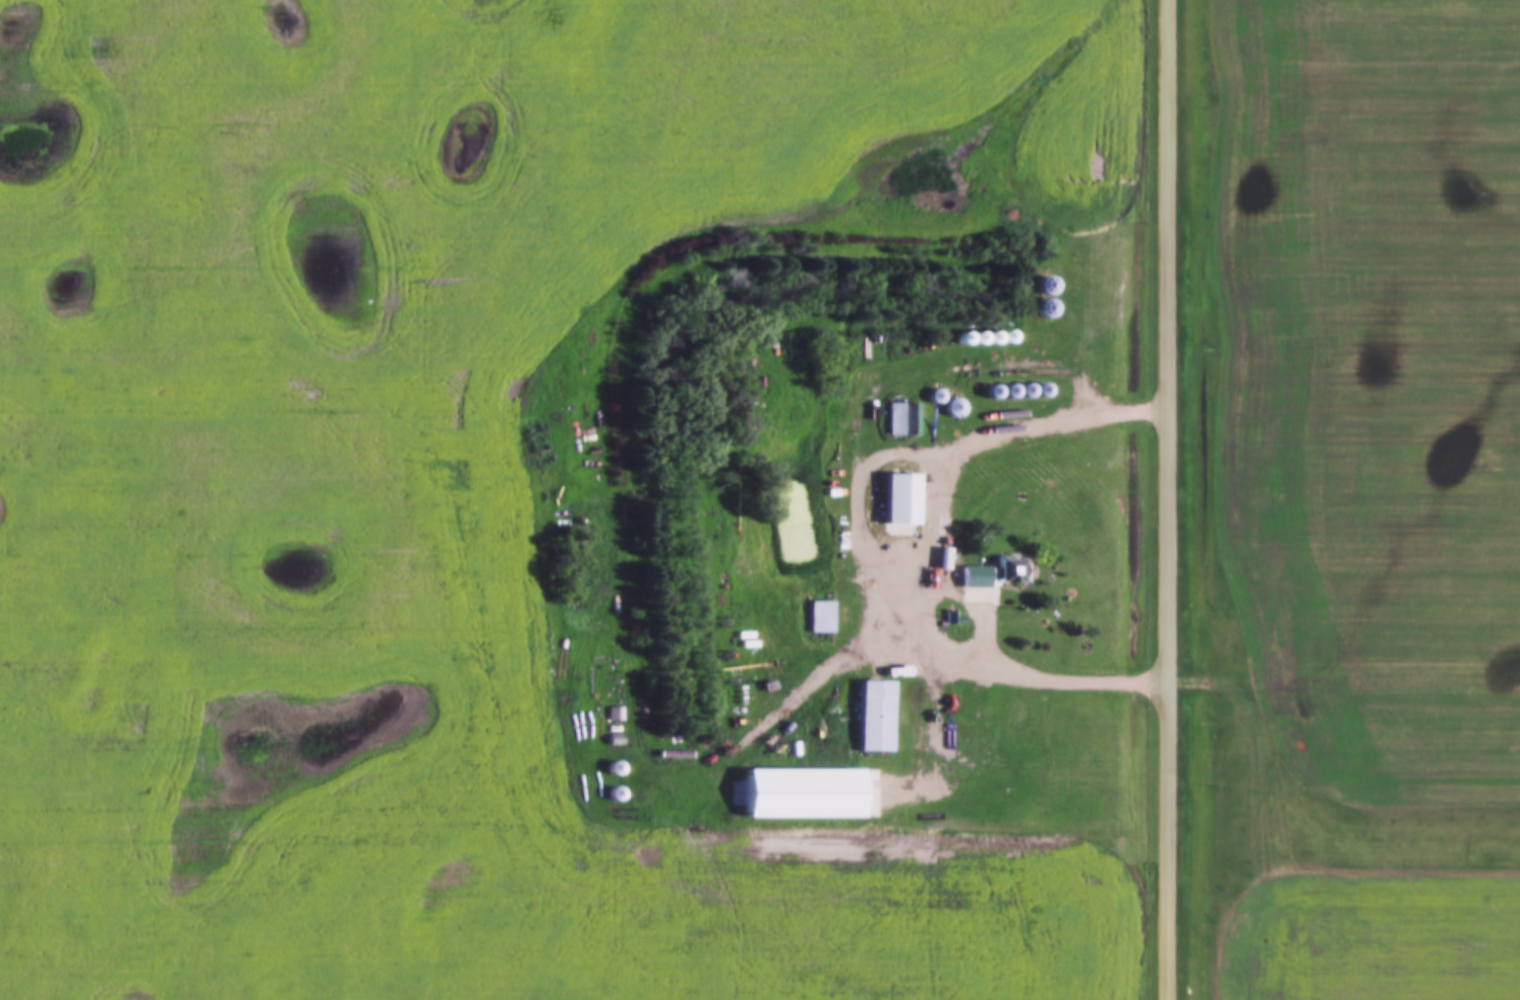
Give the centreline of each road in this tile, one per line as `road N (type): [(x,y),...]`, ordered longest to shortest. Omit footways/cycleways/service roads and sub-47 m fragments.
road 1 (tertiary): [(1172,0),(1172,999)]

